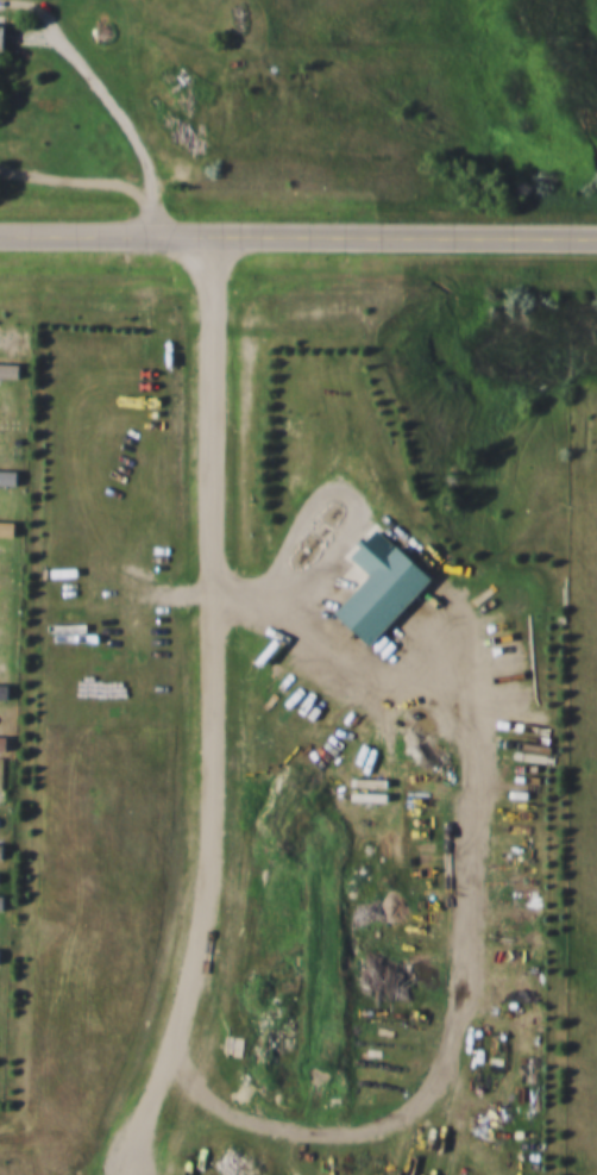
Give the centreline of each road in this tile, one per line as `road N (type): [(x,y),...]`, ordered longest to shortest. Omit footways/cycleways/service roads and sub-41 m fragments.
road 1 (tertiary): [(0,234),(596,238)]

